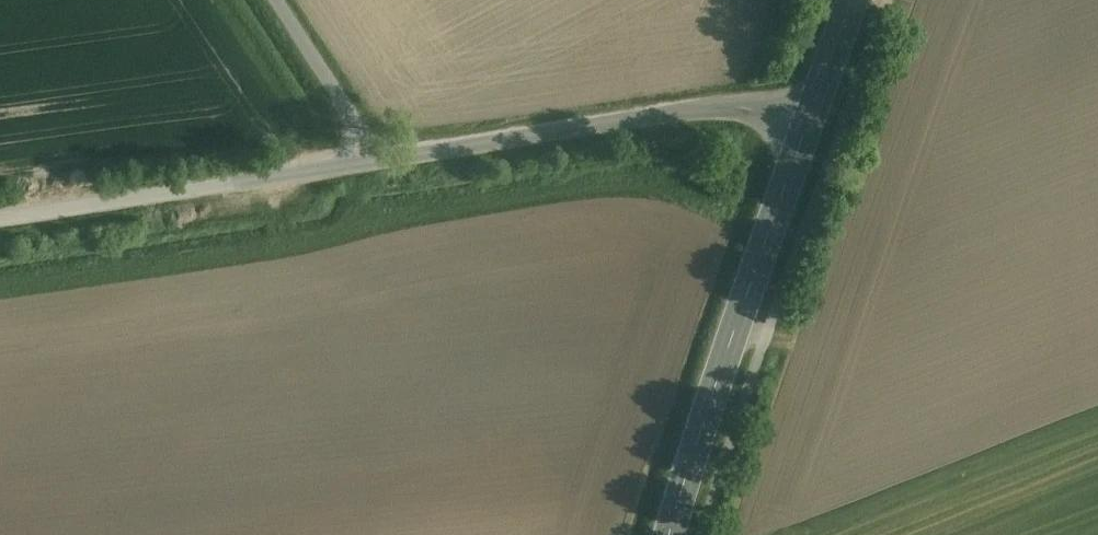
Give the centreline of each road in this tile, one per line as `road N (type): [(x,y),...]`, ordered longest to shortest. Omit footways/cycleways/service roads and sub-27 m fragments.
road 1 (unclassified): [(370,162),(735,107),(805,131)]
road 2 (tertiary): [(805,131),(668,534)]
road 3 (unclassified): [(0,218),(370,162)]
road 4 (unclassified): [(370,162),(339,94),(278,0)]
road 5 (tertiary): [(852,0),(805,131)]

